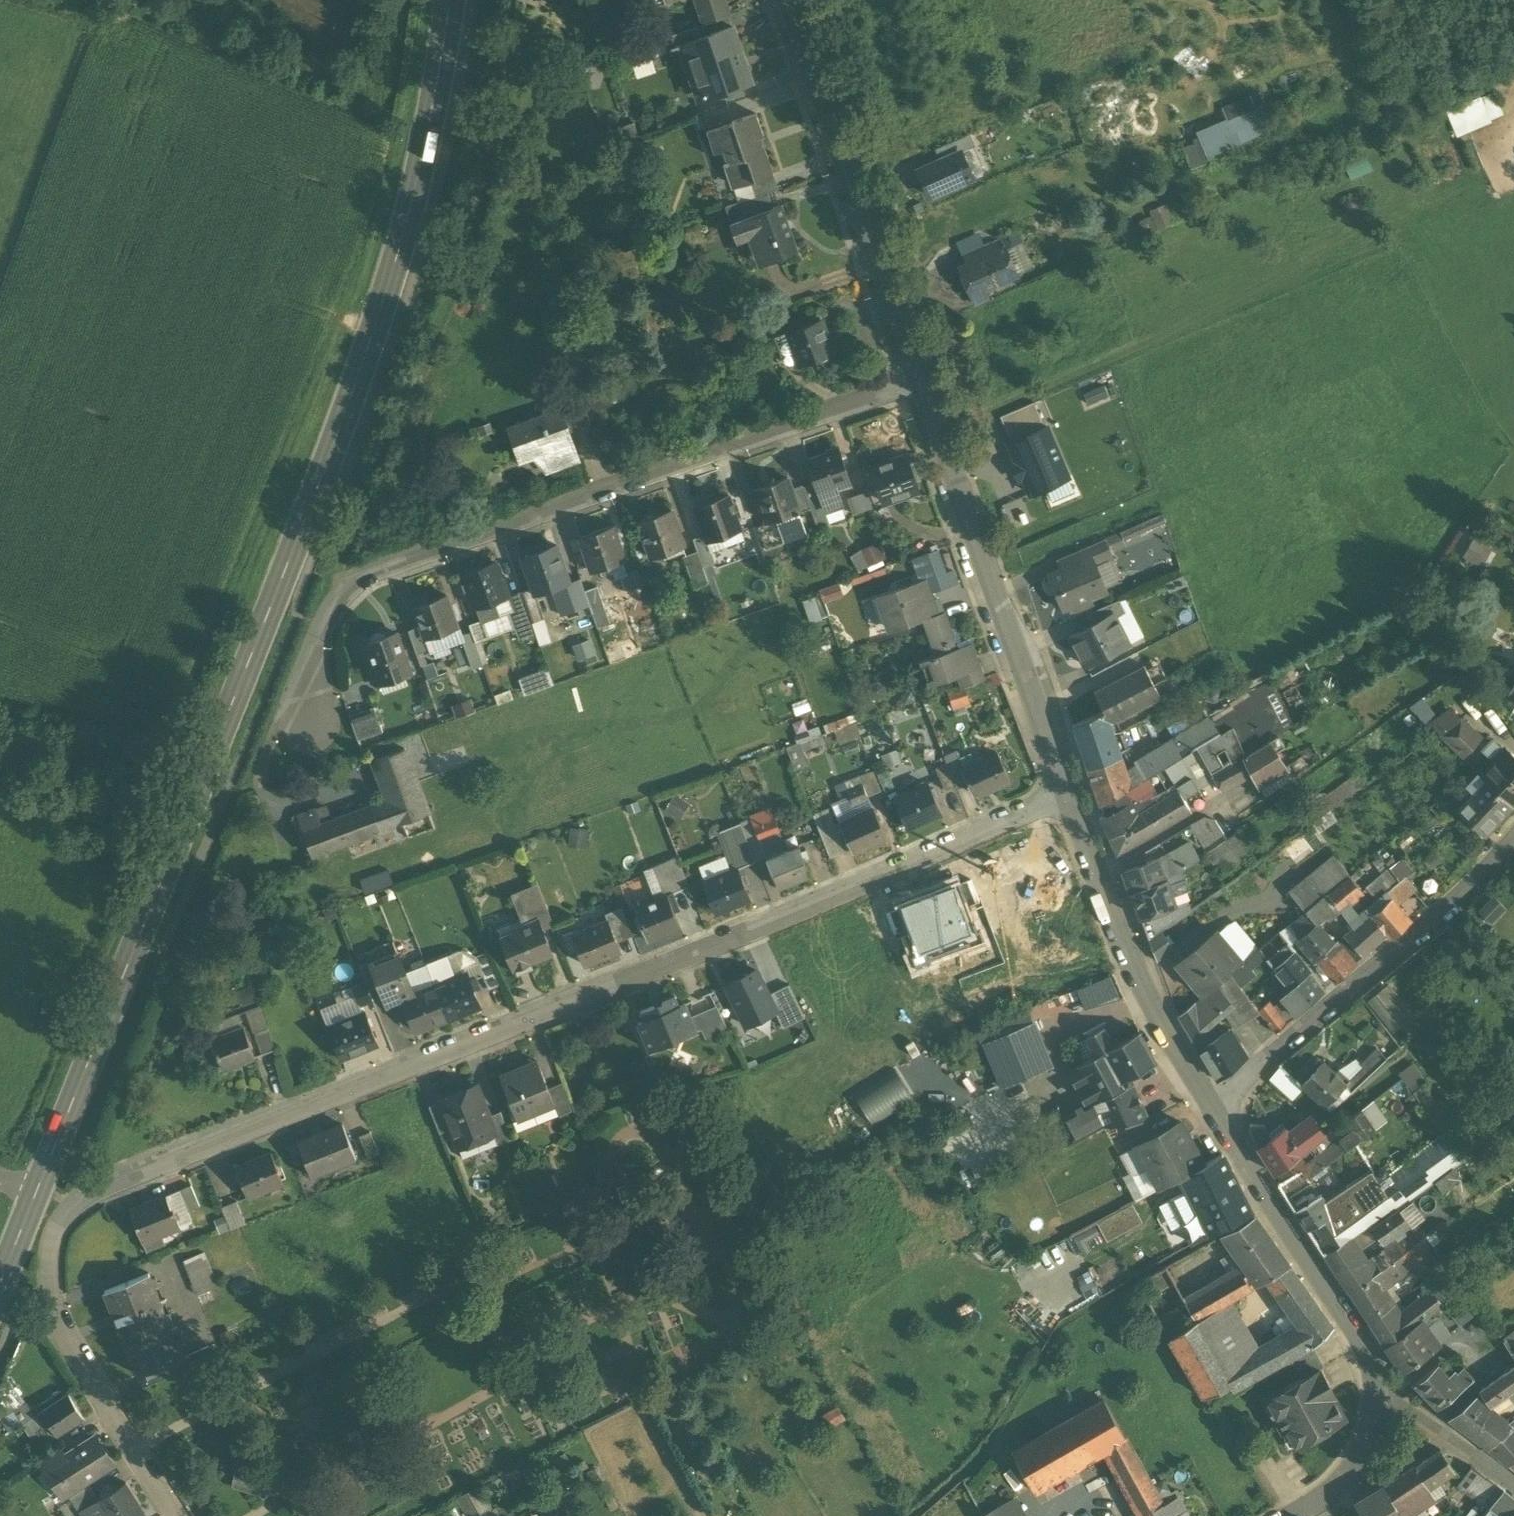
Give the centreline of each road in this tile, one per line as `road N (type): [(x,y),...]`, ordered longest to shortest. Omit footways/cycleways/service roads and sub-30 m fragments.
road 1 (residential): [(171,1515),(56,1313),(54,1242),(69,1209),(97,1191),(1068,795)]
road 2 (primary): [(0,1282),(340,433),(403,239),(450,0)]
road 3 (residential): [(921,377),(356,584),(331,622),(312,690),(314,741)]
road 4 (track): [(910,1515),(969,1467),(1058,1321),(1271,1203)]
road 5 (residential): [(921,377),(1068,795)]
road 6 (residential): [(1217,1111),(1448,912),(1513,837)]
road 7 (residential): [(921,377),(797,0)]
road 8 (residential): [(1068,795),(1148,994),(1217,1111)]
road 9 (residential): [(1217,1111),(1389,1383)]
road 10 (residential): [(1389,1383),(1360,1444),(1323,1492),(1284,1515)]
road 11 (residential): [(1513,1481),(1389,1383)]

